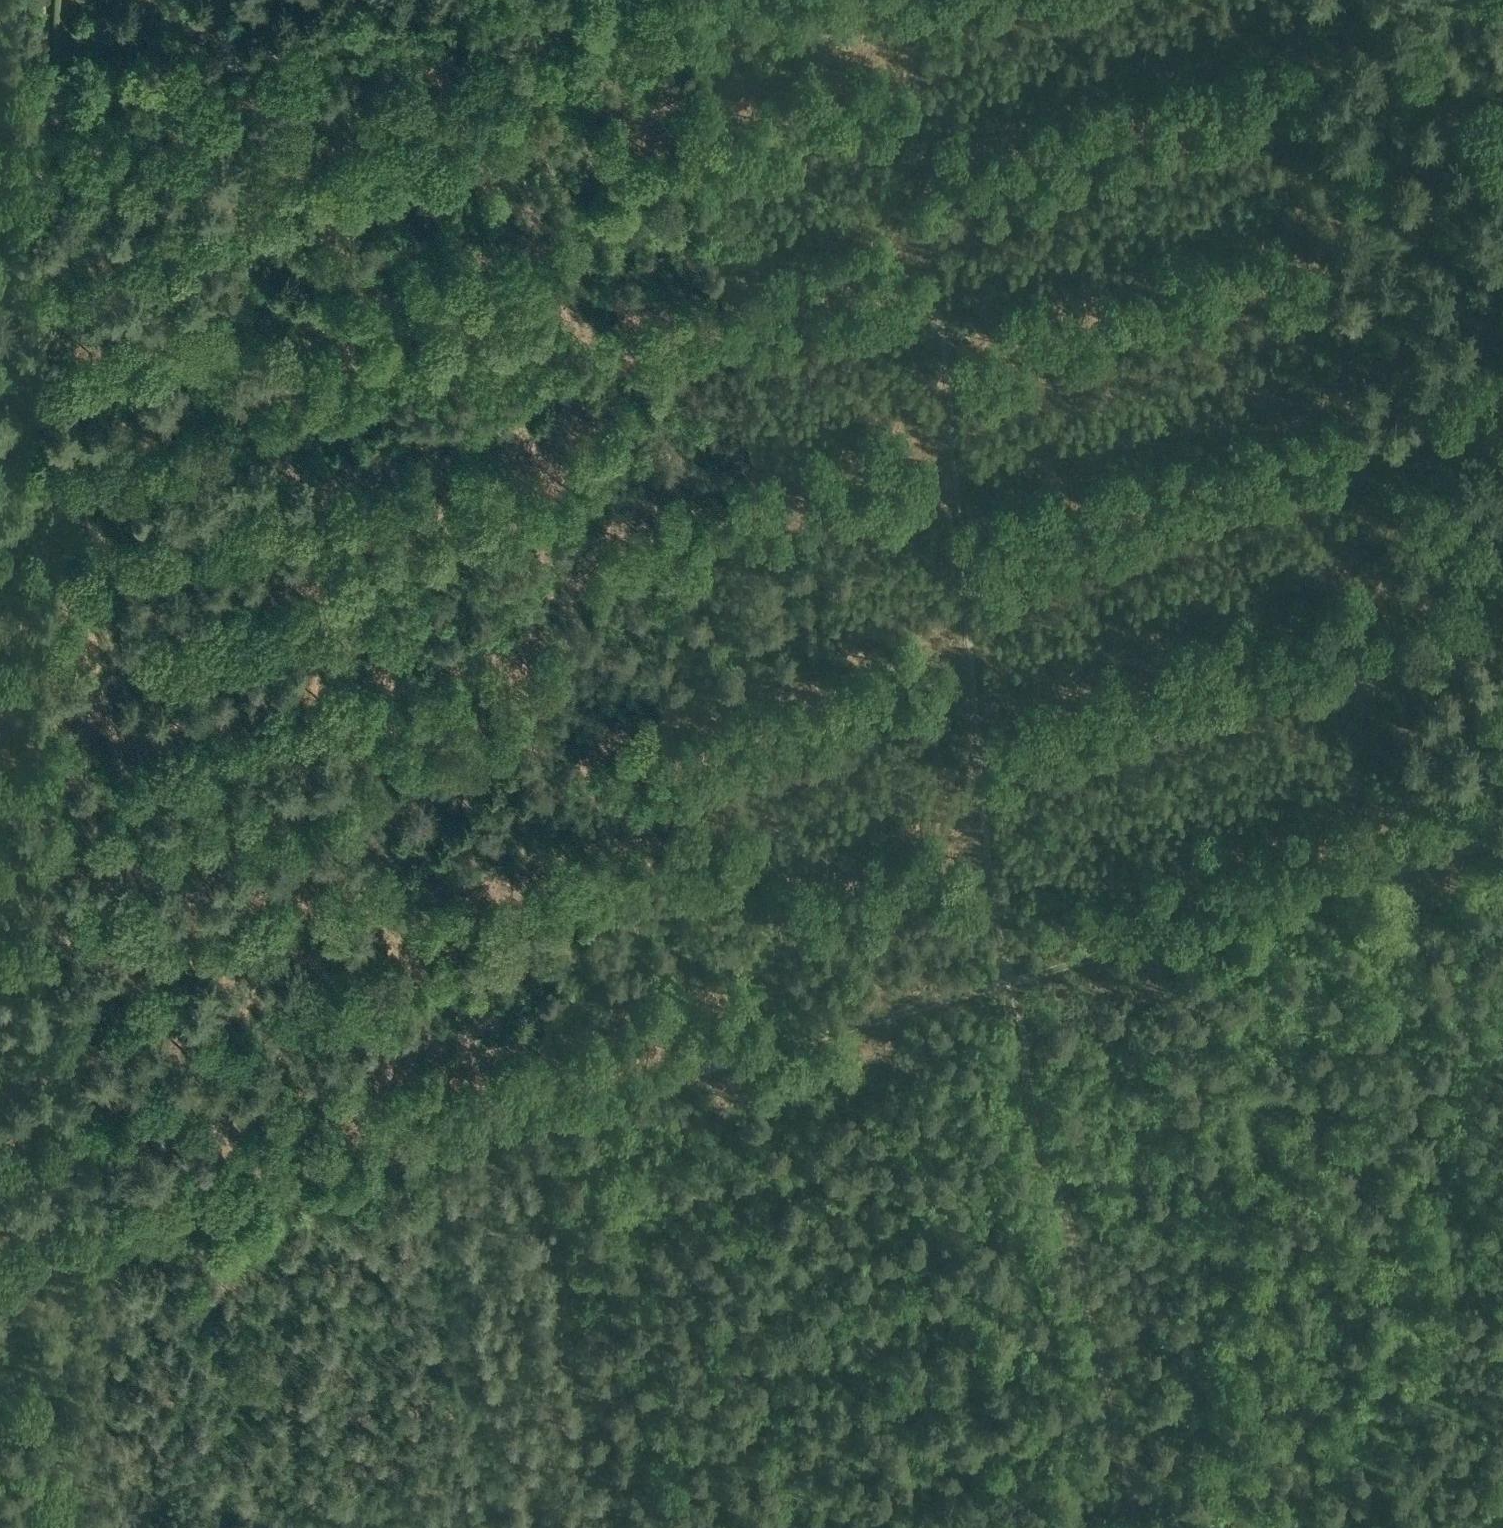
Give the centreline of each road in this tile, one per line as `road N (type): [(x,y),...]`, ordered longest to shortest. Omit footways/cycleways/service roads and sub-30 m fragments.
road 1 (track): [(0,1274),(1502,840)]
road 2 (track): [(905,0),(995,891),(1135,1527)]
road 3 (unclassified): [(0,129),(464,0)]

